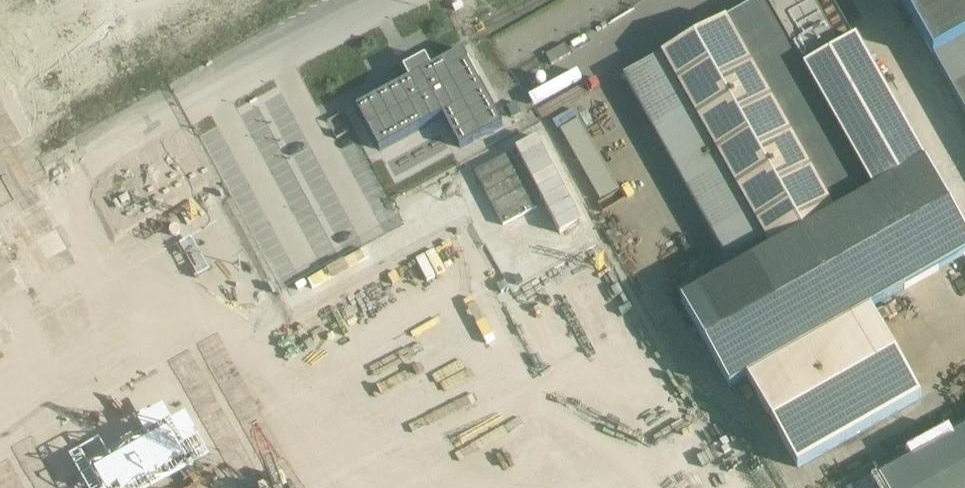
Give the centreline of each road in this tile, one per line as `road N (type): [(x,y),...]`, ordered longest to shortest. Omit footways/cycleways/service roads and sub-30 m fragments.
road 1 (unclassified): [(0,216),(395,0)]

